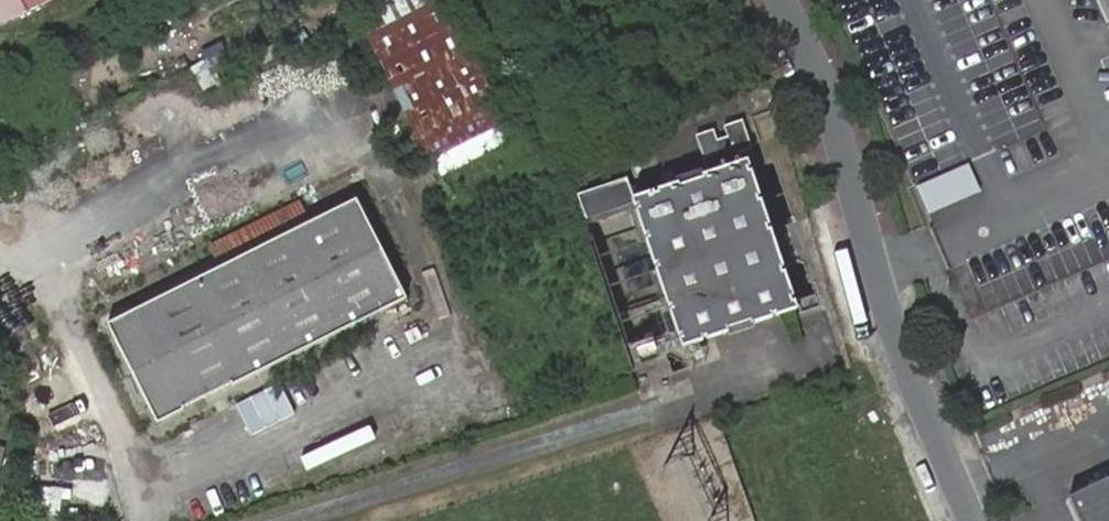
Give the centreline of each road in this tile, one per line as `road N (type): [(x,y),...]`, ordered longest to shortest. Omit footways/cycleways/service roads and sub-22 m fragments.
road 1 (unclassified): [(973,520),(904,356),(825,89),(785,0)]

